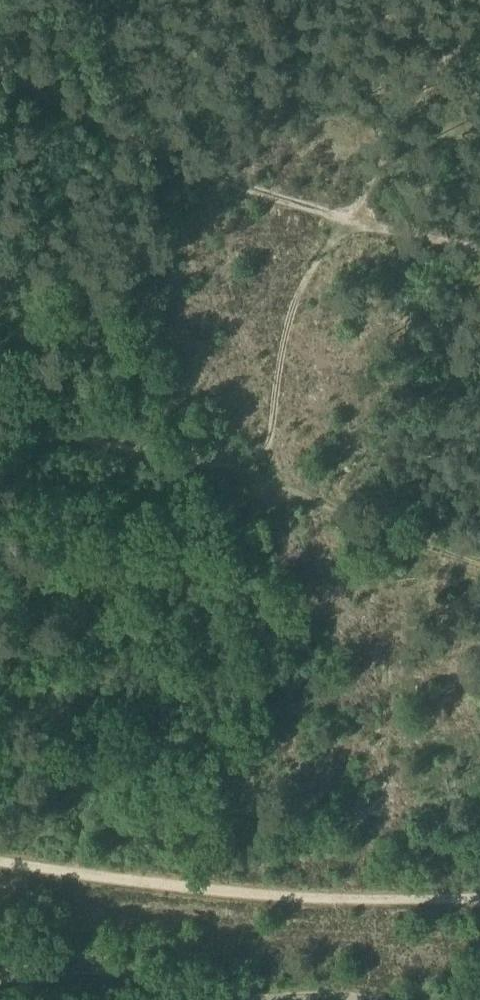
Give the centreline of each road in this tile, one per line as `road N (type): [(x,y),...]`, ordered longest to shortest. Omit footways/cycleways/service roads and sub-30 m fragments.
road 1 (track): [(479,896),(215,884),(0,859)]
road 2 (track): [(0,947),(223,994),(390,999)]
road 3 (track): [(0,63),(146,146),(350,229)]
road 4 (track): [(260,465),(178,443),(0,444)]
road 5 (track): [(471,0),(391,114),(350,229)]
road 6 (track): [(350,229),(299,287),(284,322),(260,465)]
road 7 (track): [(479,555),(394,529),(260,465)]
road 8 (track): [(350,229),(479,255)]

